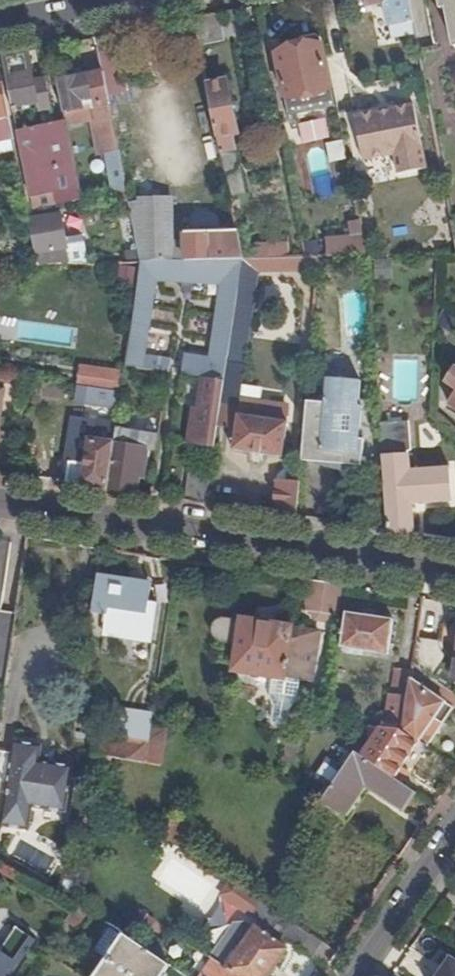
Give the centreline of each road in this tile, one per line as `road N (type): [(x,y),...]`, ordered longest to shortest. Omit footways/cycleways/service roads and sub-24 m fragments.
road 1 (residential): [(0,503),(454,573)]
road 2 (residential): [(357,975),(454,831)]

